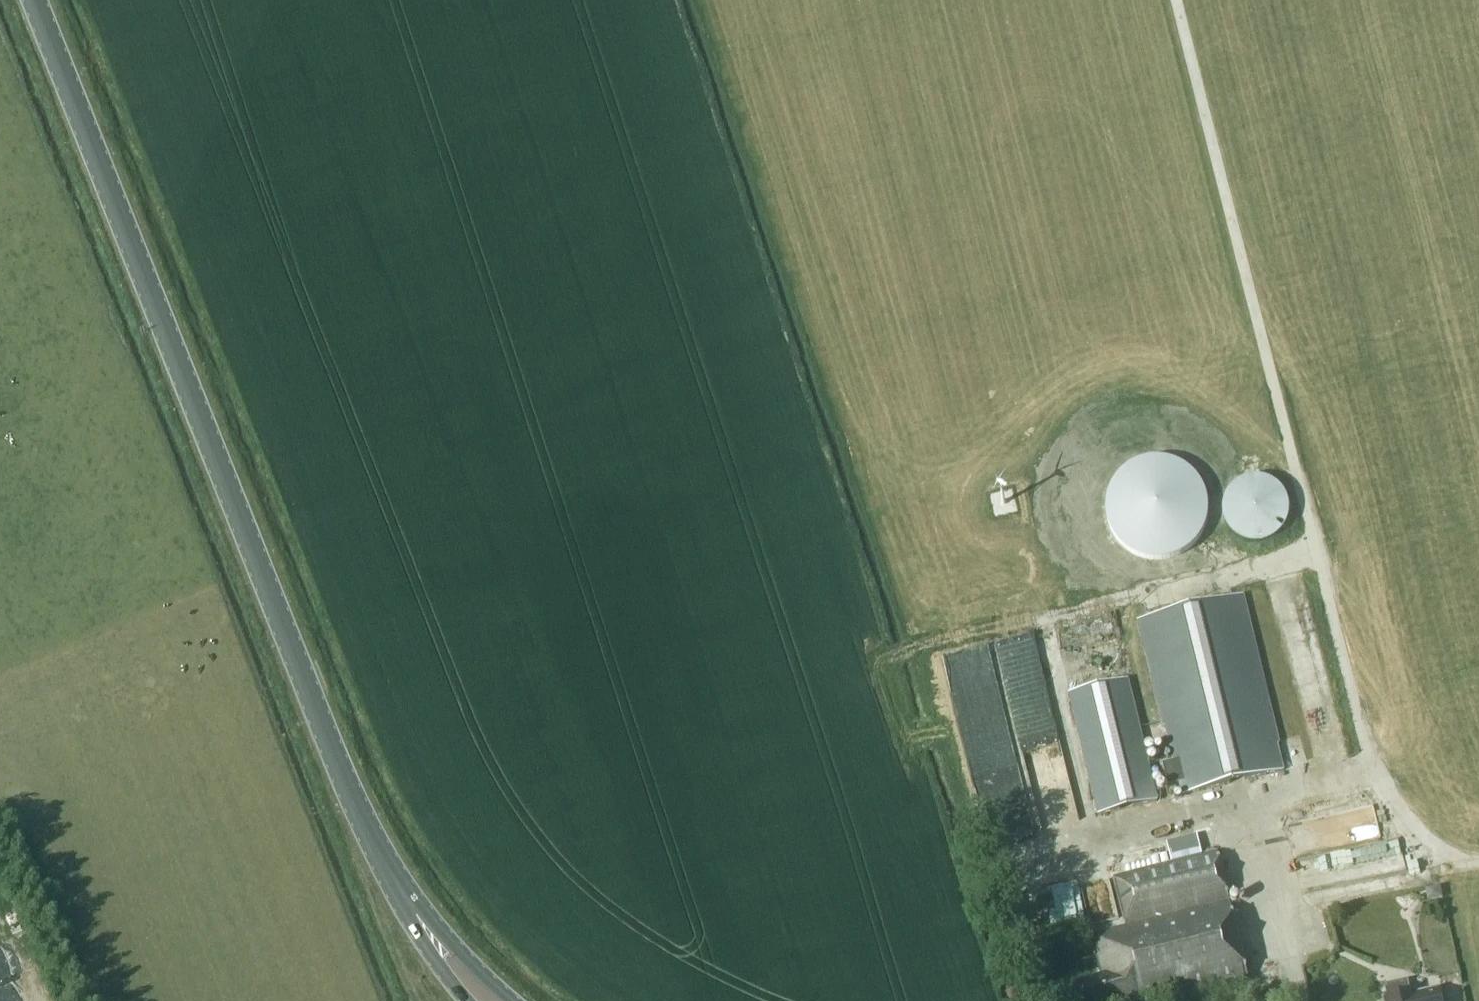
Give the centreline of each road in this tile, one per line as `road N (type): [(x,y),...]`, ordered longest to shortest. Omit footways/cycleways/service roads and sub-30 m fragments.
road 1 (secondary): [(479,1000),(443,962),(345,795),(32,0)]

